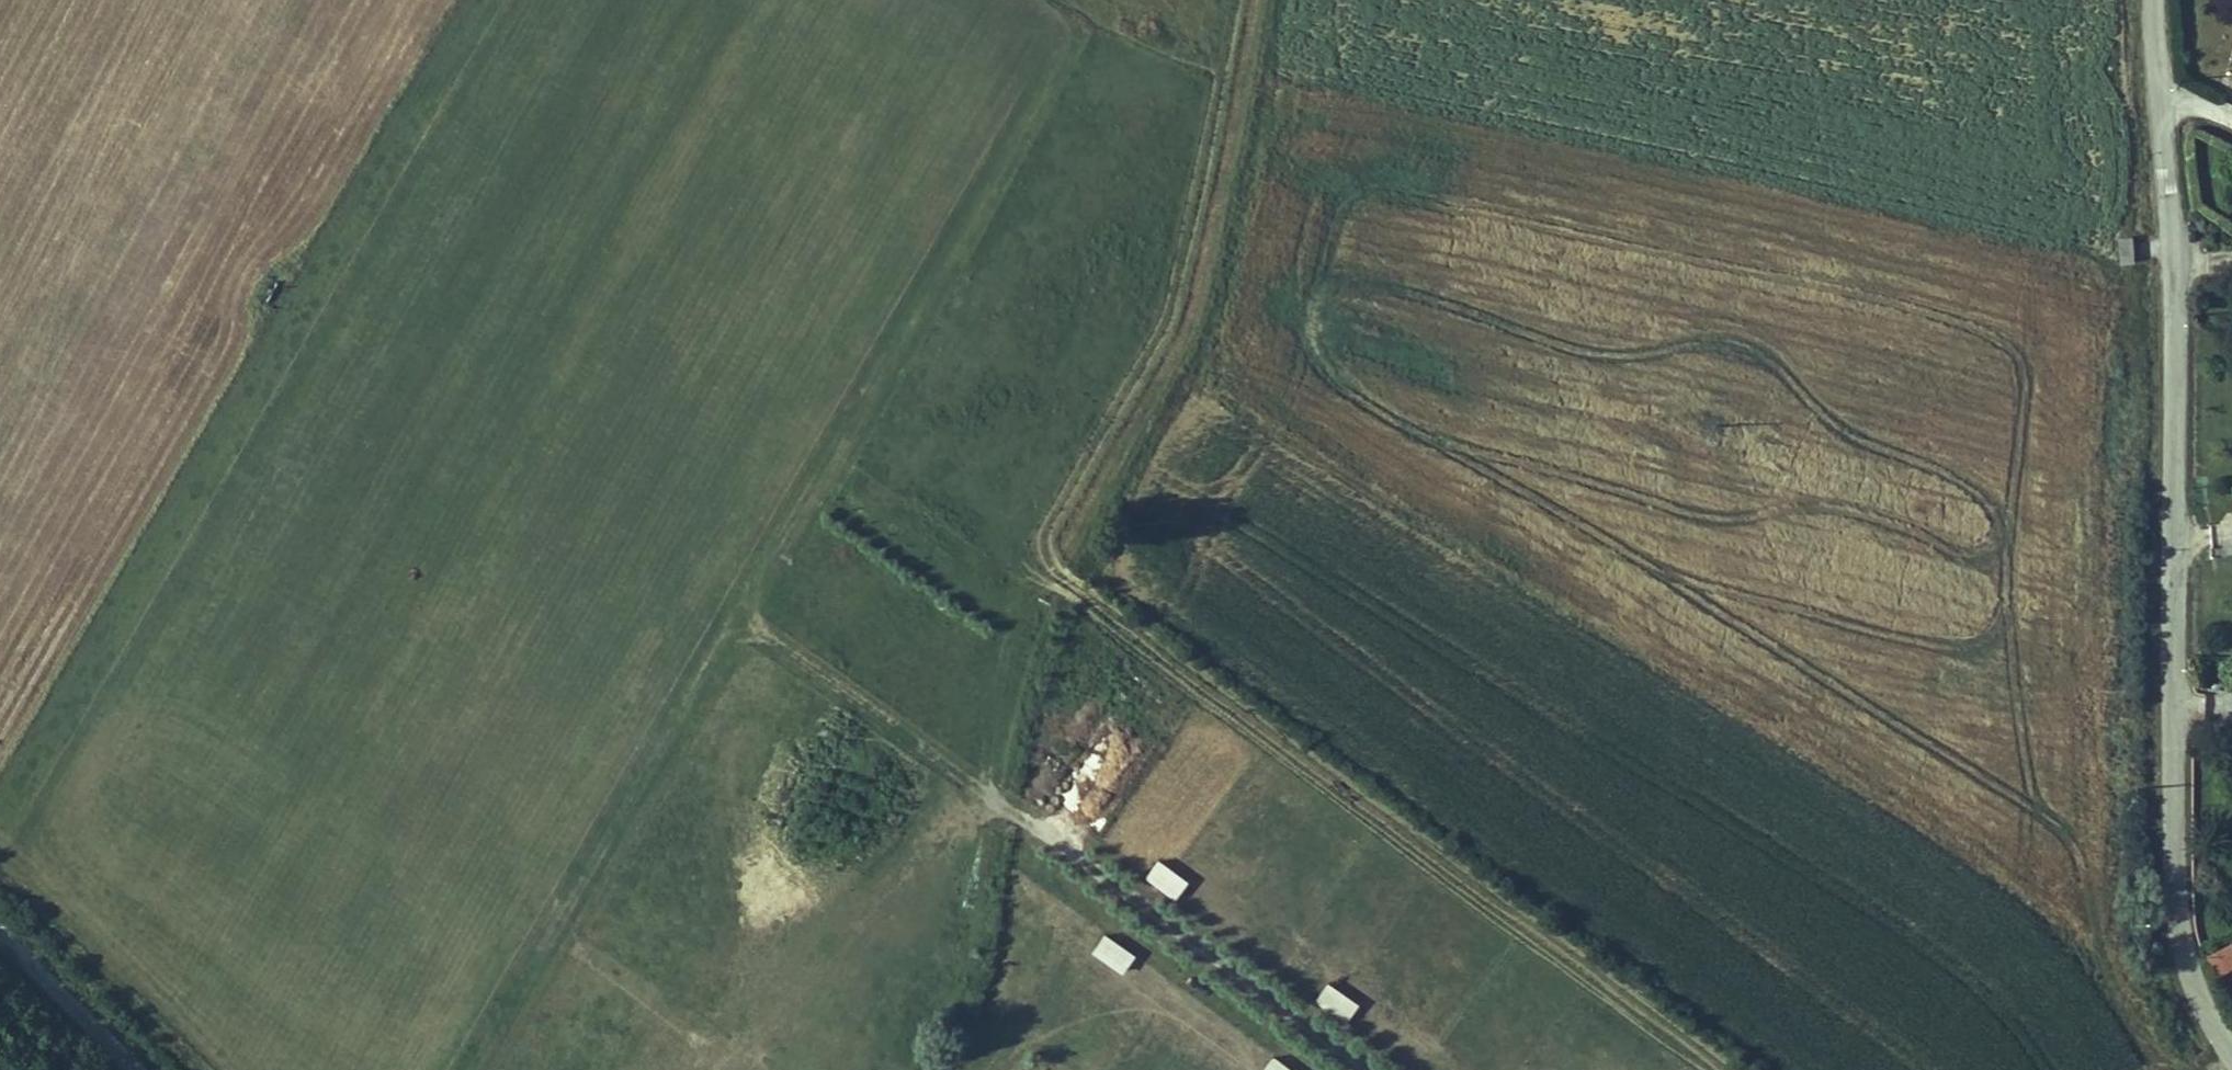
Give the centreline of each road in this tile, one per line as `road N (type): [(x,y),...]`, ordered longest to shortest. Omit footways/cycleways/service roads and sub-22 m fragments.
road 1 (residential): [(2167,87),(2177,933),(2207,1014),(2231,1045)]
road 2 (track): [(1741,1069),(1062,578)]

